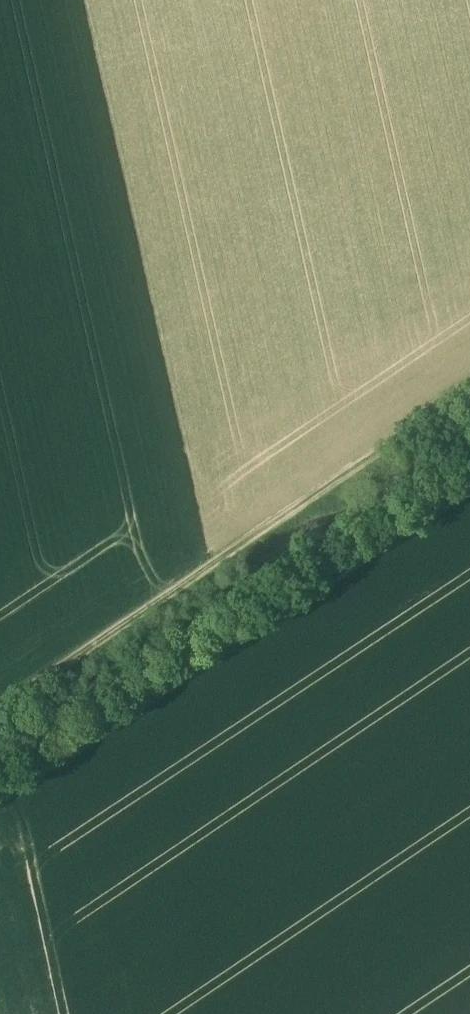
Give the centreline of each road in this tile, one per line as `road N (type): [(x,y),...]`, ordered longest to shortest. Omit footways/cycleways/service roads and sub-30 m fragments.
road 1 (track): [(469,393),(0,708)]

